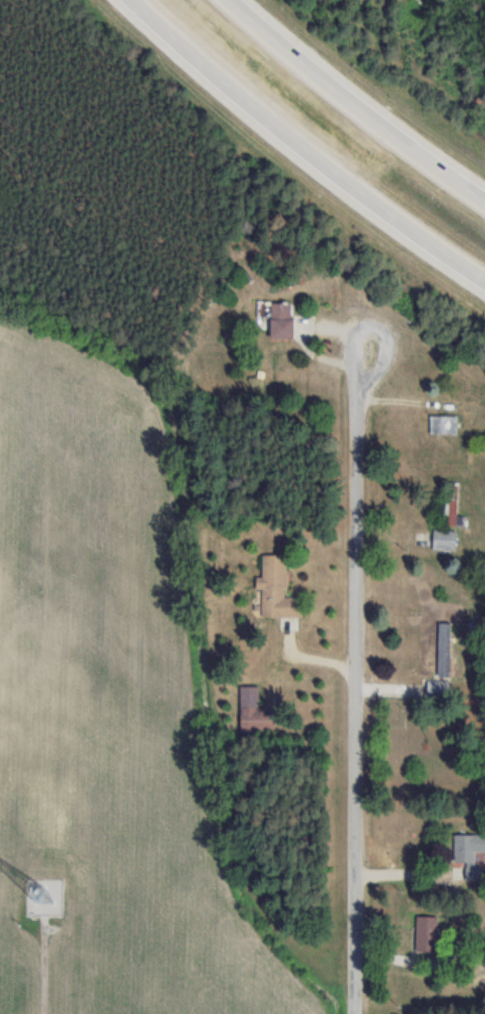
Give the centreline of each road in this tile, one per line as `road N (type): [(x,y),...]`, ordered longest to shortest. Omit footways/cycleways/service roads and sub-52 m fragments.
road 1 (residential): [(355,1013),(361,321)]
road 2 (motorway): [(134,0),(292,139),(463,267)]
road 3 (motorway): [(484,200),(231,0)]

